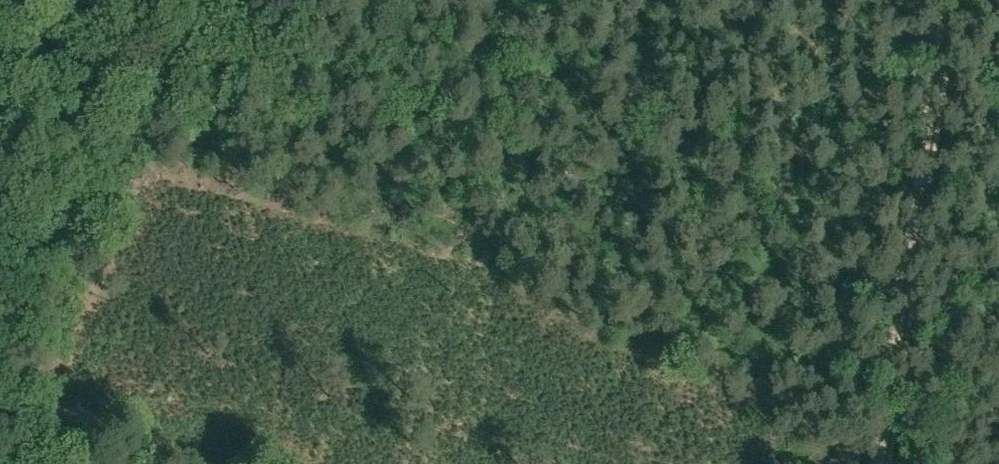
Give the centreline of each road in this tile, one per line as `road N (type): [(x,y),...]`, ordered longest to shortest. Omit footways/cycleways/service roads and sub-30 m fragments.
road 1 (track): [(879,463),(948,0)]

